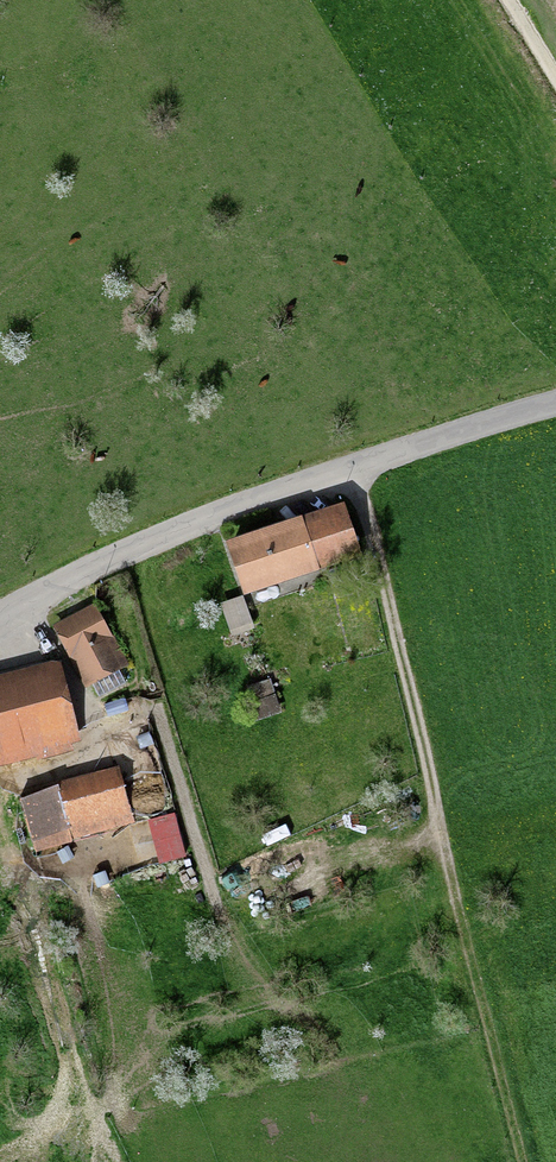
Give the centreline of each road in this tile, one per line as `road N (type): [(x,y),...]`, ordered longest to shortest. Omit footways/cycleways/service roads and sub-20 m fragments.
road 1 (unclassified): [(555,404),(217,515),(0,618)]
road 2 (track): [(434,790),(523,1161)]
road 3 (track): [(434,790),(353,468)]

